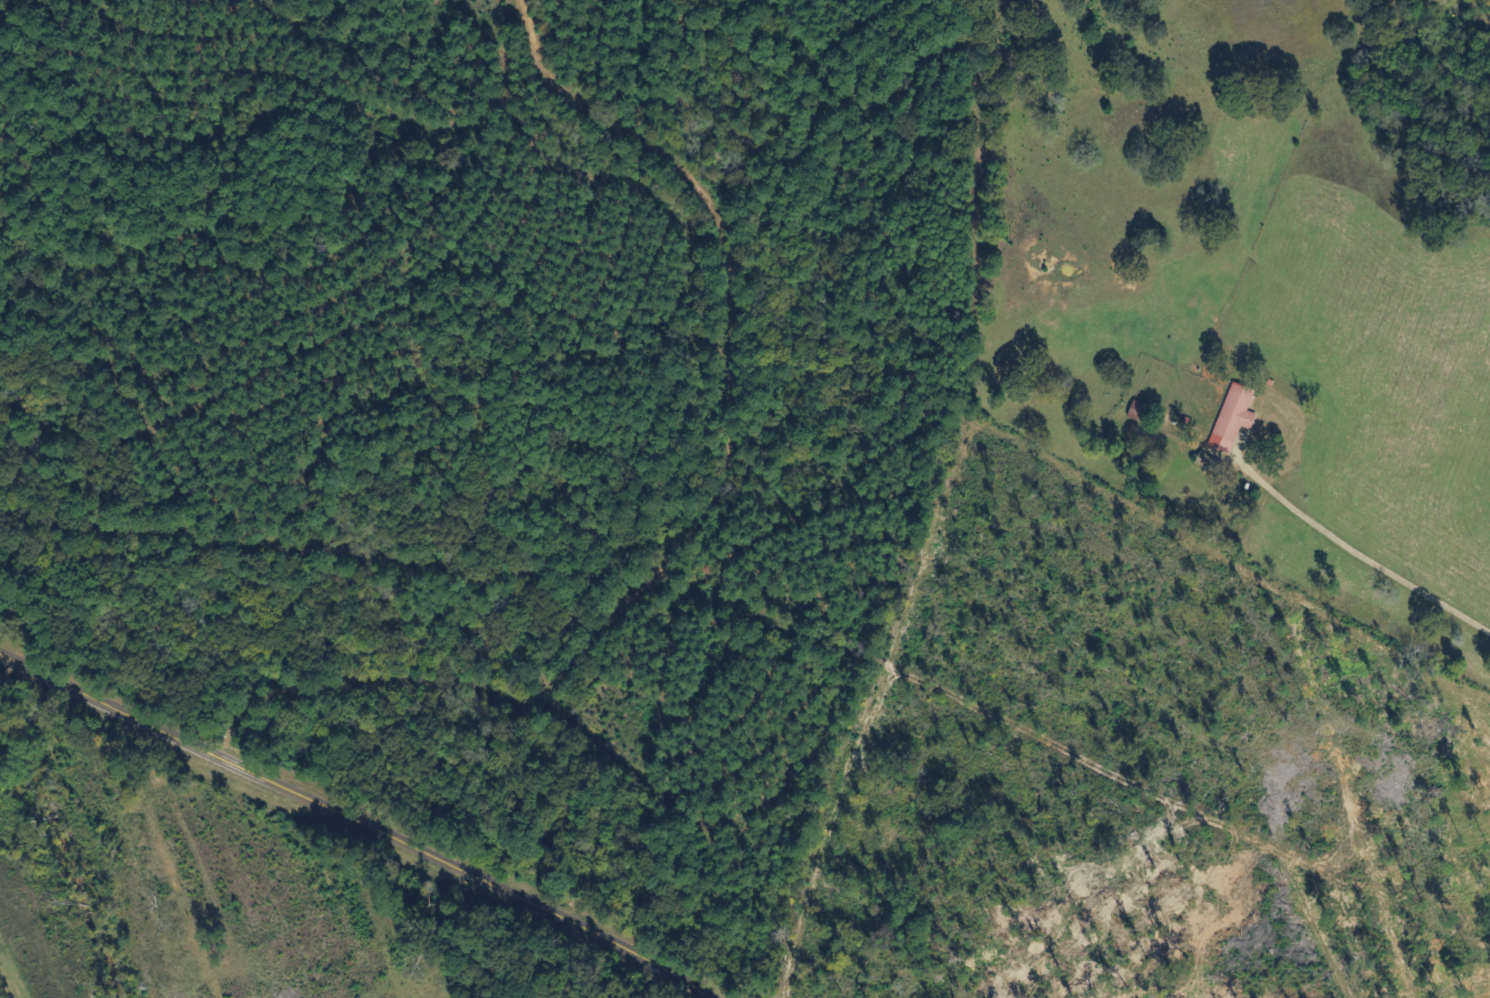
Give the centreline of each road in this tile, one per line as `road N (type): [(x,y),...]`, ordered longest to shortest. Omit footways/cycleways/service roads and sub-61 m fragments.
road 1 (residential): [(1489,918),(928,665),(682,75),(617,0)]
road 2 (tertiary): [(0,662),(618,946),(708,997)]

